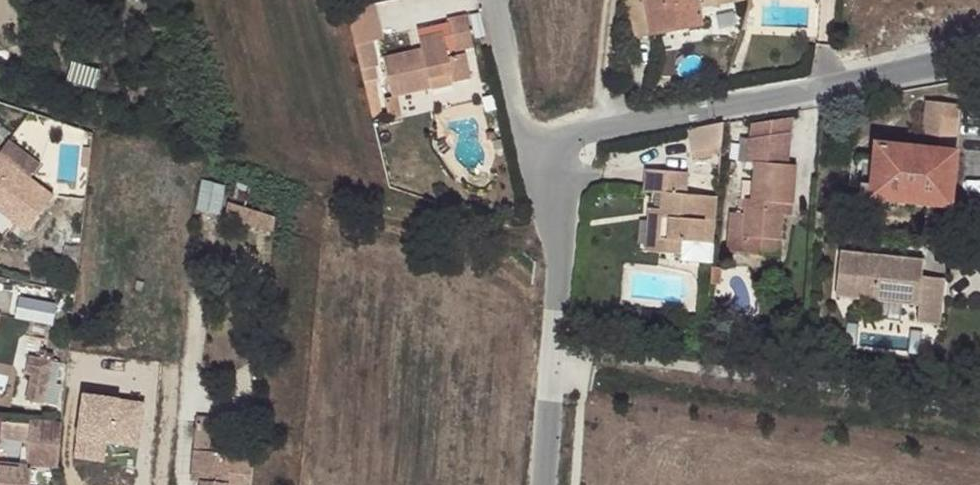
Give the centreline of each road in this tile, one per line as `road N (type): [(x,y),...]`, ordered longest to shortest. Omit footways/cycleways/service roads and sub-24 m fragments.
road 1 (residential): [(525,148),(979,58)]
road 2 (residential): [(544,484),(560,237),(525,148)]
road 3 (residential): [(525,148),(493,0)]

